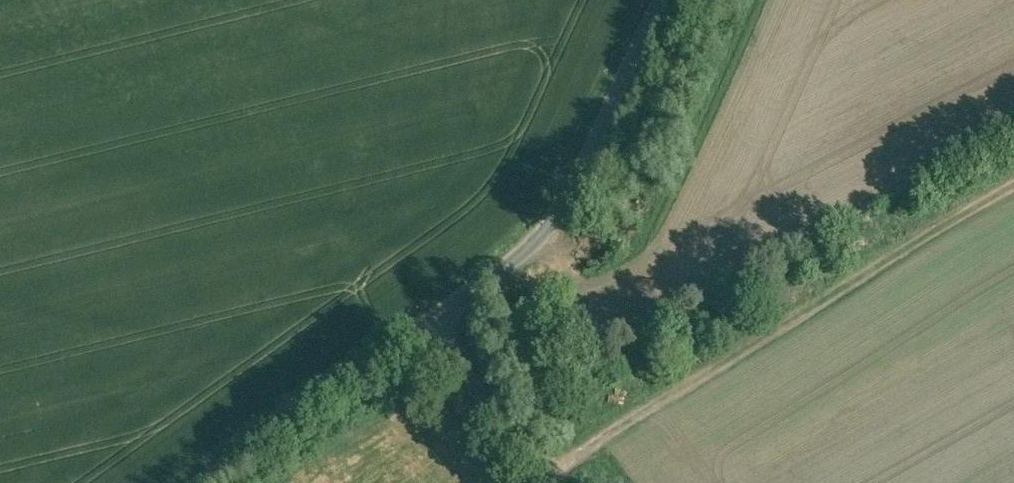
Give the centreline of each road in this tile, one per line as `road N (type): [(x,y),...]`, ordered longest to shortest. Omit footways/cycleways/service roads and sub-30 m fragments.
road 1 (residential): [(672,0),(592,185),(545,254),(426,328)]
road 2 (residential): [(667,0),(585,184),(537,249),(426,328)]
road 3 (residential): [(426,328),(198,482)]
road 4 (residential): [(426,328),(548,482)]

